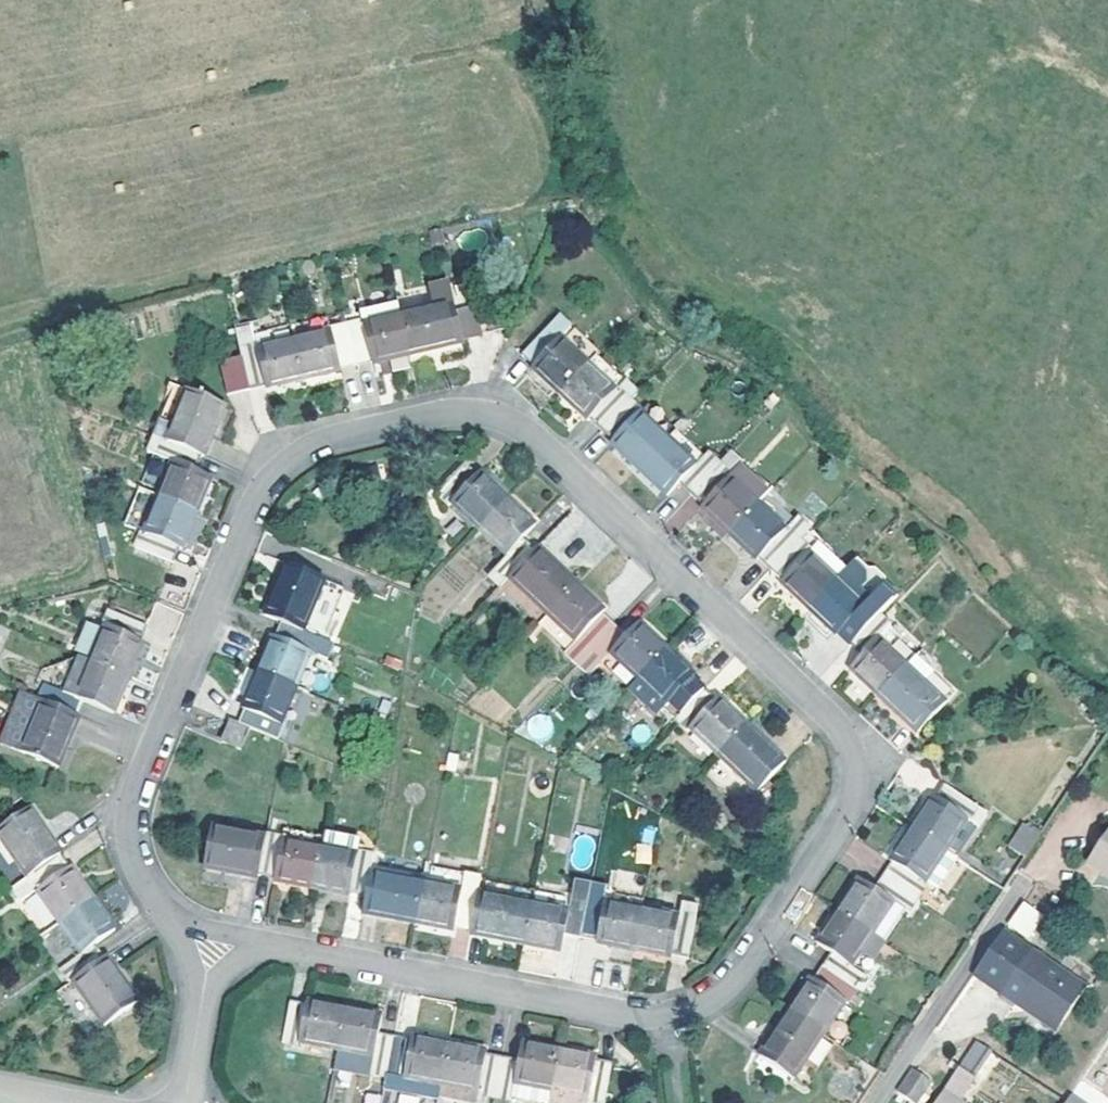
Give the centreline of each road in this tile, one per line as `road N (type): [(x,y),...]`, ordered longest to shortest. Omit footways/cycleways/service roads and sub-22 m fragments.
road 1 (residential): [(212,940),(671,1017),(739,975),(861,798),(854,751),(520,426),(473,409),(407,418),(303,447),(253,507),(128,813),(129,853),(176,932)]
road 2 (residential): [(185,1102),(212,940)]

